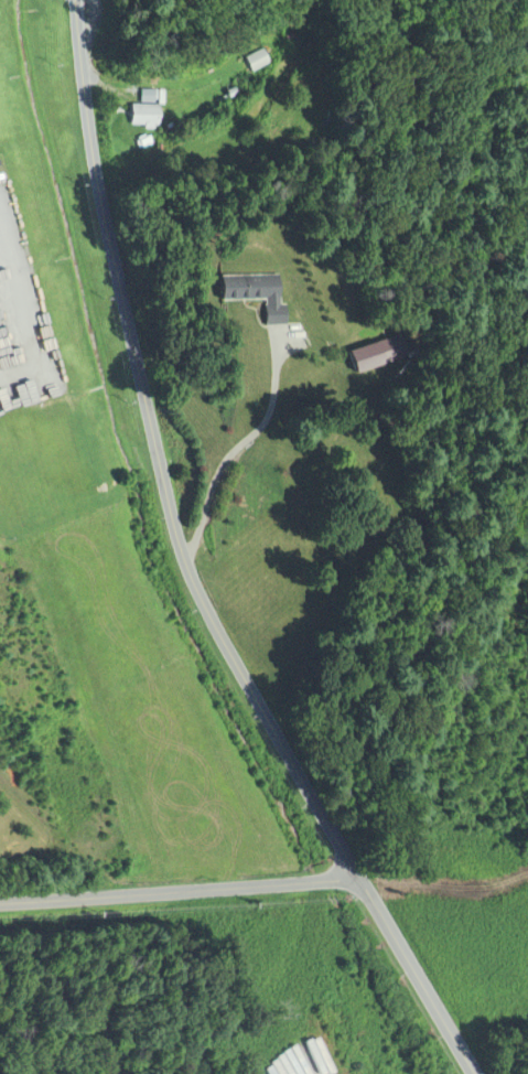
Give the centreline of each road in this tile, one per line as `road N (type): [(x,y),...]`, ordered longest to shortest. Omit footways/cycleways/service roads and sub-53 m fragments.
road 1 (tertiary): [(360,879),(186,566),(100,194),(77,0)]
road 2 (tertiary): [(0,905),(360,879)]
road 3 (tertiary): [(473,1073),(360,879)]

